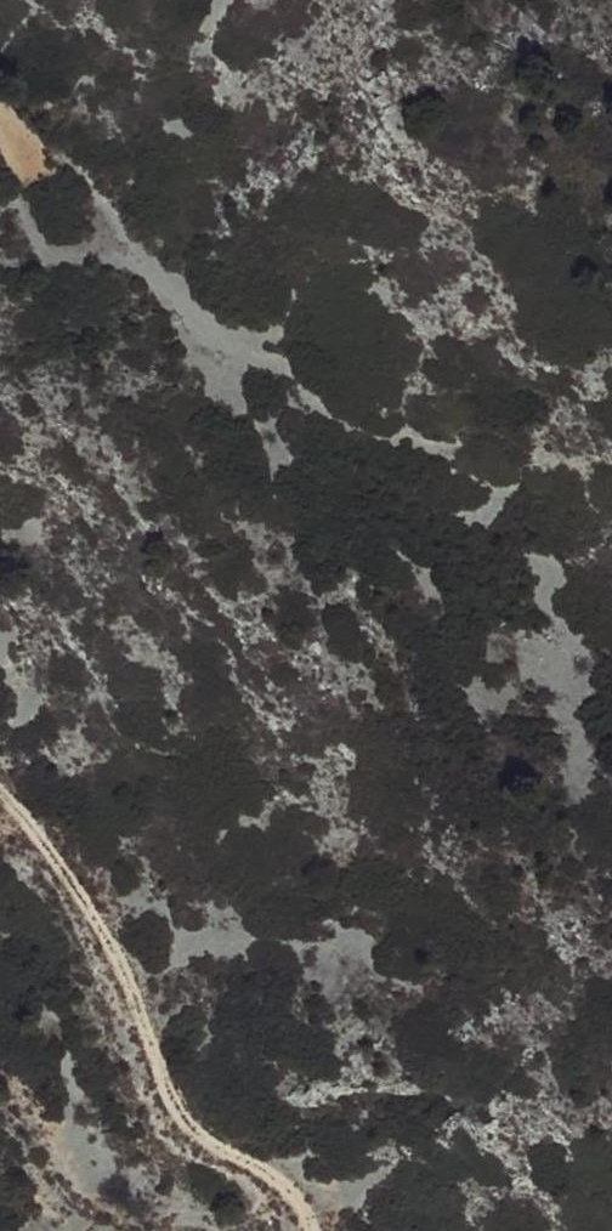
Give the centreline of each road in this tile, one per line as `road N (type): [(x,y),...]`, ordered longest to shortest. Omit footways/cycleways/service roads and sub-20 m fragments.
road 1 (track): [(0,792),(65,862),(165,1035),(182,1144),(290,1199),(302,1230)]

